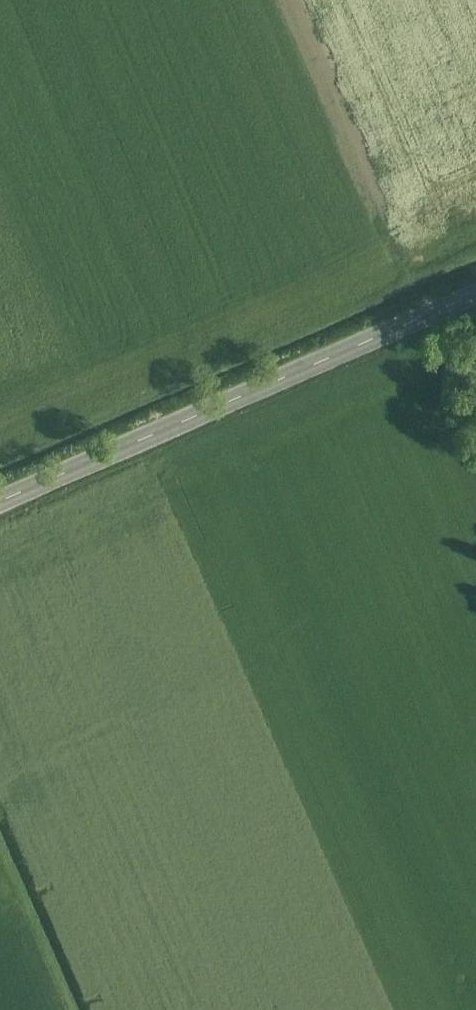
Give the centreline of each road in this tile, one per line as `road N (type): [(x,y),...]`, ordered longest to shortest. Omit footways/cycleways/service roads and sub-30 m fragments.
road 1 (tertiary): [(0,503),(475,296)]

